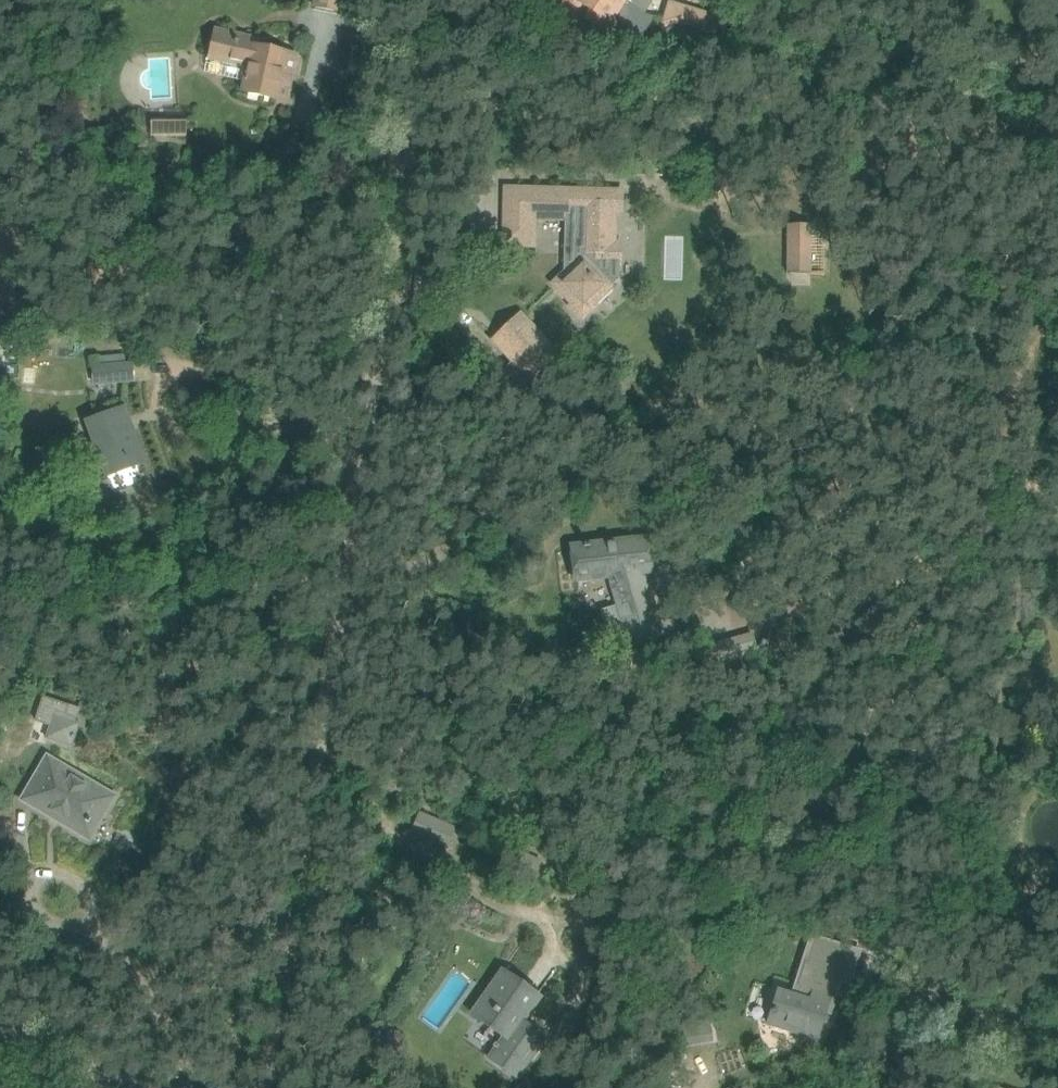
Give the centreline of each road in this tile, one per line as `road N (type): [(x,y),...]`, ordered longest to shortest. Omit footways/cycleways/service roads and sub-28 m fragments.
road 1 (unclassified): [(311,1087),(450,0)]
road 2 (residential): [(1057,1036),(916,987),(873,1087)]
road 3 (unclassified): [(138,1087),(0,1039)]

